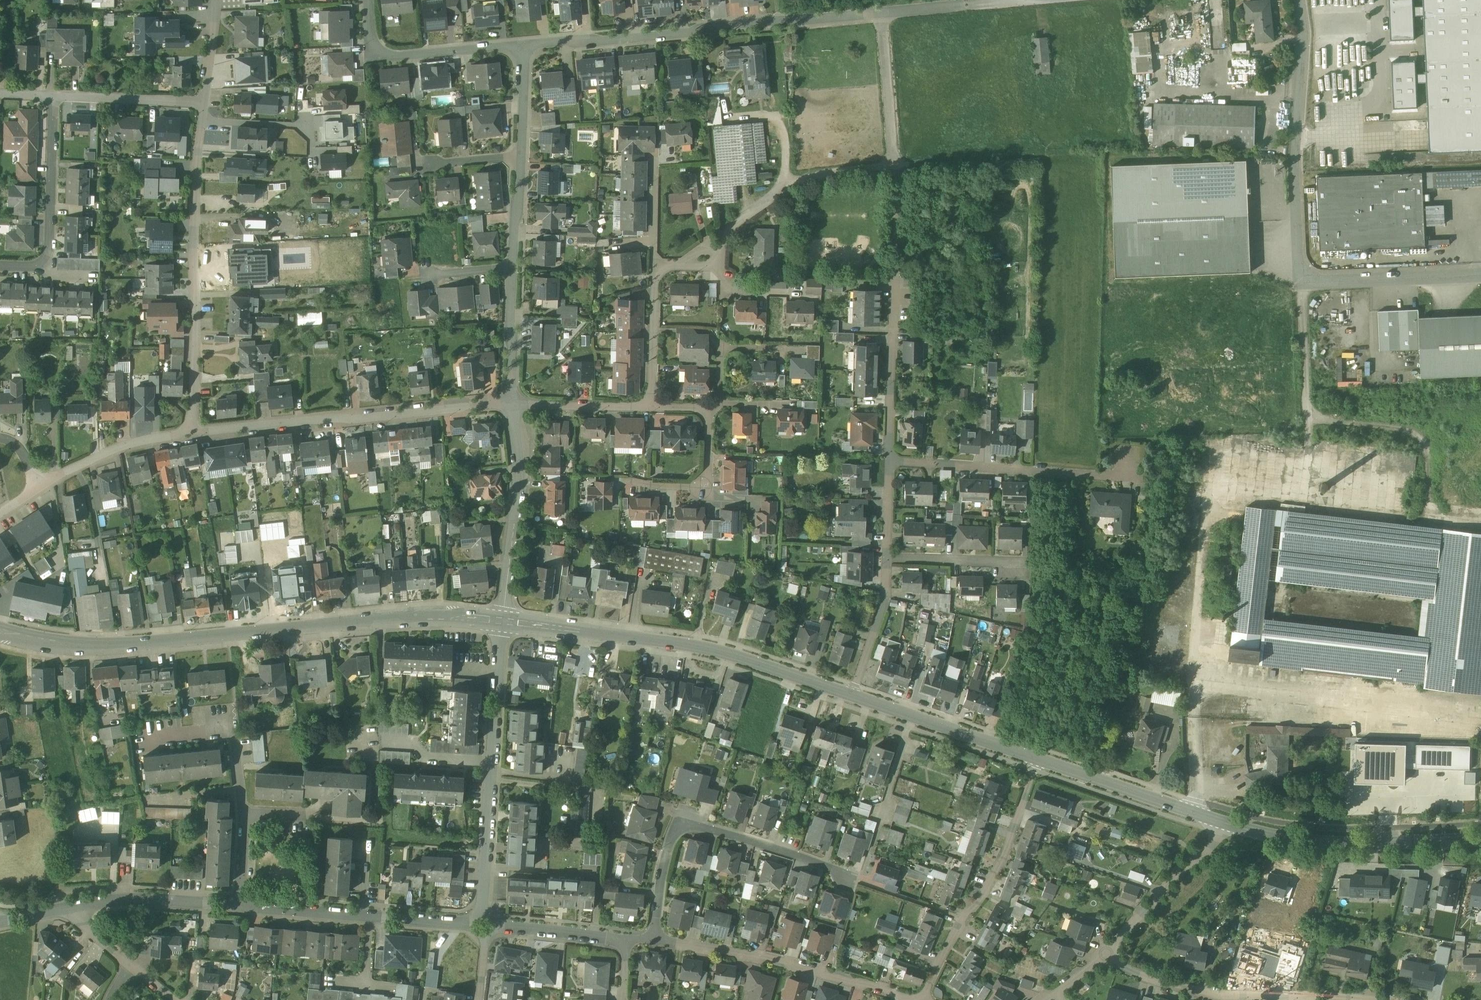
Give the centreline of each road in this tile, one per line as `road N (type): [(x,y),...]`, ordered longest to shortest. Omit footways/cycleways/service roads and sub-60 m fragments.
road 1 (tertiary): [(0,629),(68,645),(118,645),(407,617),(499,621)]
road 2 (unclassified): [(1480,276),(1304,283),(1294,160),(1300,0)]
road 3 (tertiary): [(499,621),(716,649),(853,697)]
road 4 (residential): [(523,45),(883,13)]
road 5 (residential): [(192,433),(194,193),(204,101)]
road 6 (residential): [(192,433),(512,404)]
road 7 (residential): [(655,941),(664,864),(680,824),(849,878)]
road 8 (residential): [(483,910),(499,621)]
road 9 (residential): [(1385,999),(1247,998),(1191,989),(1129,969),(1107,953)]
road 10 (residential): [(919,999),(800,965),(655,941)]
road 11 (residential): [(1038,759),(1009,844),(923,999)]
road 12 (tertiary): [(1221,821),(1299,837),(1480,838)]
road 13 (residential): [(889,460),(1132,475)]
road 14 (residential): [(470,923),(241,906)]
road 15 (residential): [(512,404),(520,486),(499,621)]
road 16 (residential): [(651,407),(708,409),(704,487),(623,480)]
road 17 (residential): [(0,265),(47,258),(55,96)]
road 18 (track): [(1097,162),(1094,155),(895,165)]
road 19 (residential): [(368,0),(373,43),(396,56),(523,45)]
road 20 (tertiary): [(853,697),(1038,759)]
road 21 (tertiary): [(1038,759),(1221,821)]
road 22 (residential): [(1221,821),(1206,849),(1107,953)]
road 23 (residential): [(241,906),(146,899),(68,909)]
road 24 (residential): [(889,460),(896,295)]
road 25 (residential): [(40,489),(125,446),(192,433)]
road 26 (unclassified): [(883,13),(895,165)]
road 27 (residential): [(204,101),(55,96)]
road 28 (residential): [(853,697),(885,597),(888,559)]
road 29 (residential): [(651,407),(657,268)]
road 30 (residential): [(512,404),(651,407)]
road 31 (residential): [(514,267),(512,404)]
road 32 (residential): [(888,559),(1014,561)]
road 33 (unclassified): [(883,13),(1005,0)]

